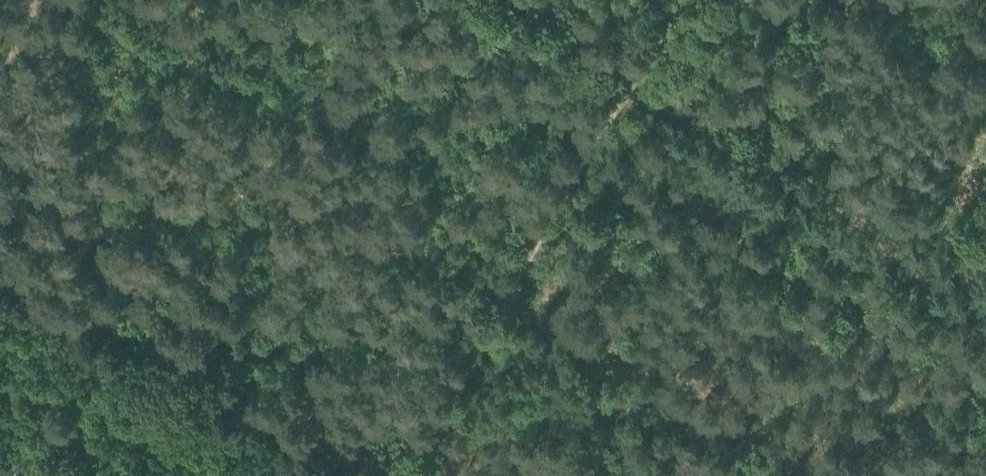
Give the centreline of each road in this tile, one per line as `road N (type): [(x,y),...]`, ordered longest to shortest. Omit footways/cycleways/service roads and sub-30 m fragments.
road 1 (track): [(689,0),(411,475)]
road 2 (track): [(985,292),(631,91)]
road 3 (track): [(646,77),(509,0)]

